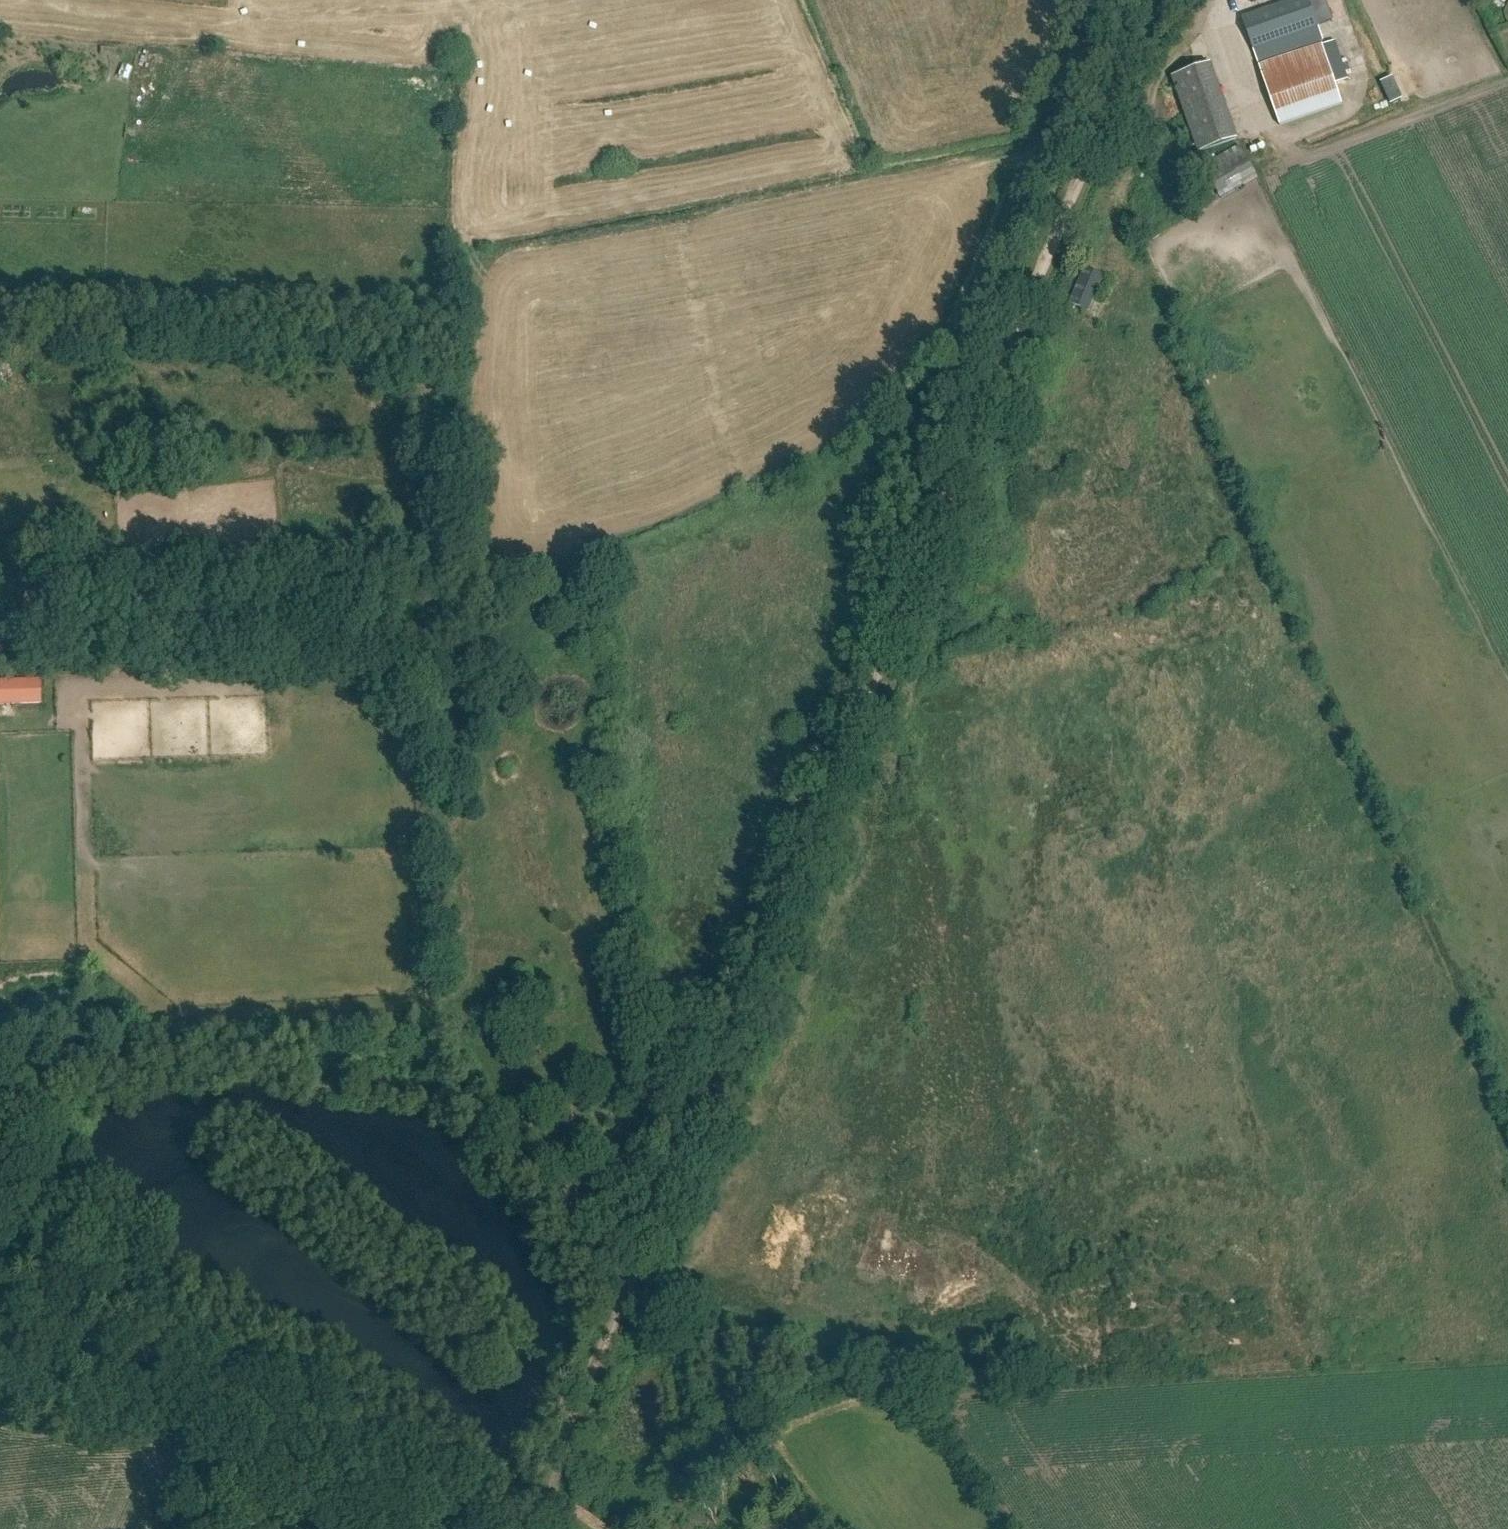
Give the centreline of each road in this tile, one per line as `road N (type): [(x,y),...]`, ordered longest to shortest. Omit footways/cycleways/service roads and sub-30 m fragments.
road 1 (track): [(530,1528),(1152,0)]

